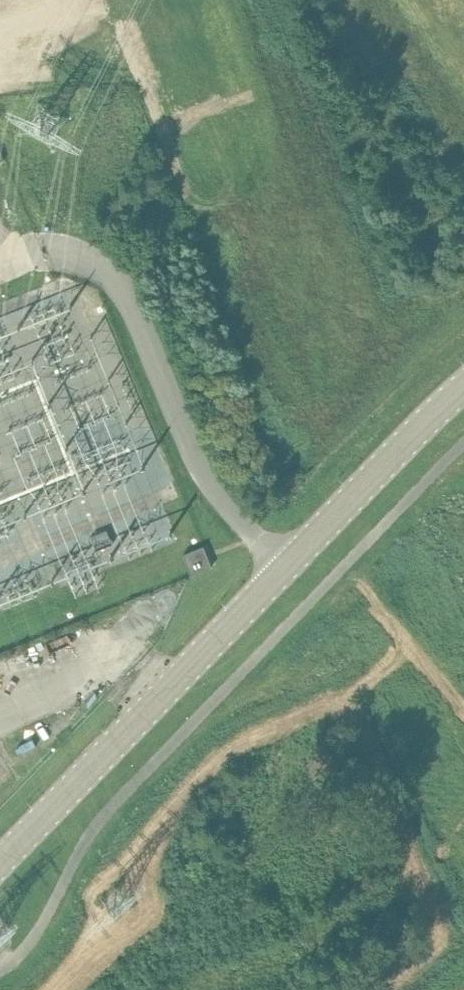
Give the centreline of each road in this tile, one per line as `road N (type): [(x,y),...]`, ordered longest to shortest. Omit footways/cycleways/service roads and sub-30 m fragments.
road 1 (unclassified): [(0,861),(463,388)]

